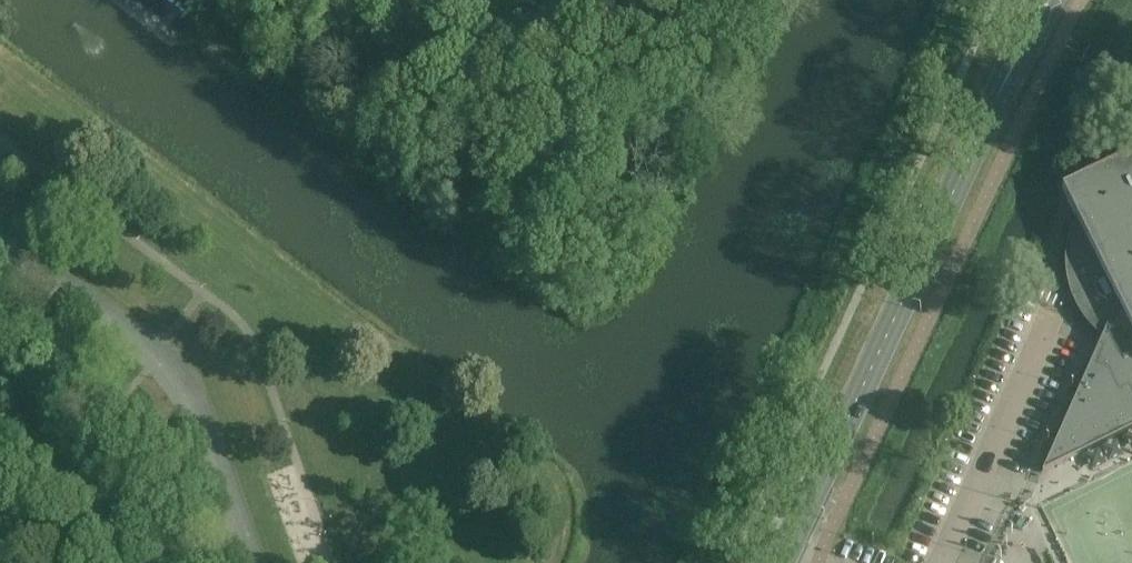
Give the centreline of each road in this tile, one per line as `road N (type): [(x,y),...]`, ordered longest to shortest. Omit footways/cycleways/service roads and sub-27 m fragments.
road 1 (tertiary): [(781,562),(1046,0)]
road 2 (unclassified): [(256,562),(198,416),(176,382),(0,240)]

